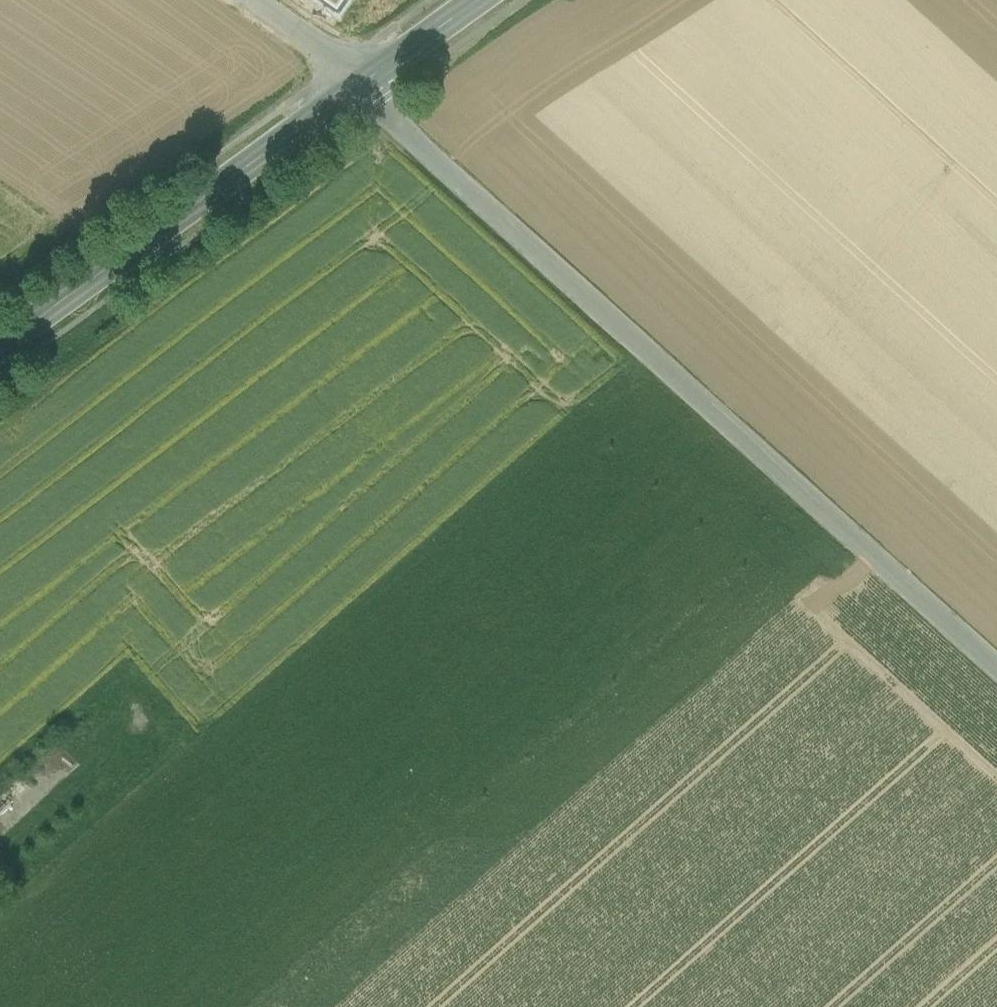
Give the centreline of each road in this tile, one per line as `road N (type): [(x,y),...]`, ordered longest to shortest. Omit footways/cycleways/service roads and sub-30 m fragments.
road 1 (unclassified): [(353,89),(996,664)]
road 2 (secondary): [(353,89),(0,346)]
road 3 (secondary): [(476,0),(353,89)]
road 4 (track): [(240,0),(353,89)]

